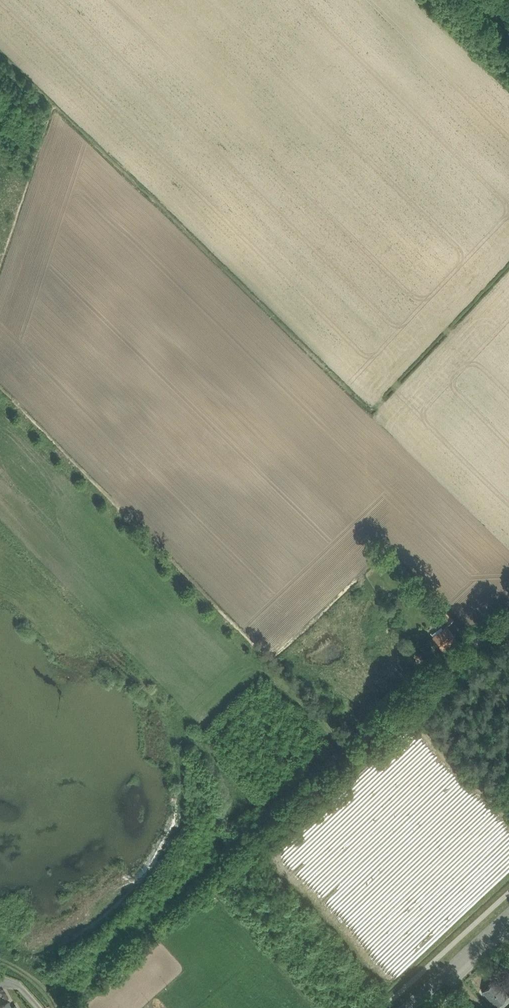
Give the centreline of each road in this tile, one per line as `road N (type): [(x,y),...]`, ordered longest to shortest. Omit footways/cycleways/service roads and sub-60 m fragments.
road 1 (secondary): [(408,1007),(508,915)]

